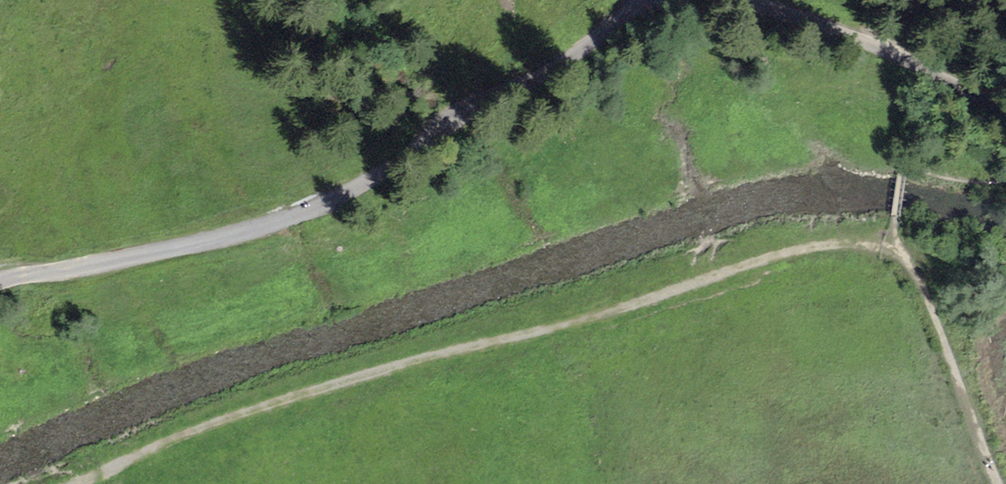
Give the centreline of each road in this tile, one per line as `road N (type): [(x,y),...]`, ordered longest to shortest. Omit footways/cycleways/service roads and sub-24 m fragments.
road 1 (track): [(893,247),(848,241),(790,251),(604,313),(332,384),(73,483)]
road 2 (unclassified): [(642,0),(569,58),(480,101),(389,168),(322,204),(238,233),(0,280)]
road 3 (unclassified): [(1005,109),(855,37),(750,0)]

